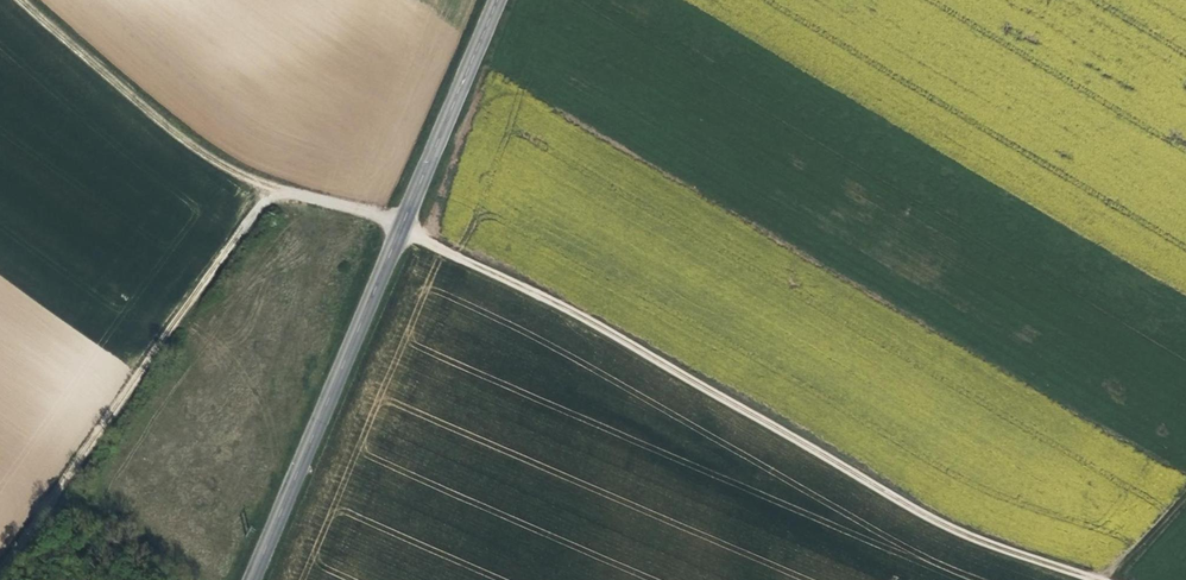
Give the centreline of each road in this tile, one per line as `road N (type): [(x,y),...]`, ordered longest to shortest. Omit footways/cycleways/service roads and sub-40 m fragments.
road 1 (track): [(24,0),(199,150),(272,186),(377,217),(558,305),(943,526),(1099,579)]
road 2 (tertiary): [(501,0),(254,579)]
road 3 (track): [(0,558),(272,186)]

